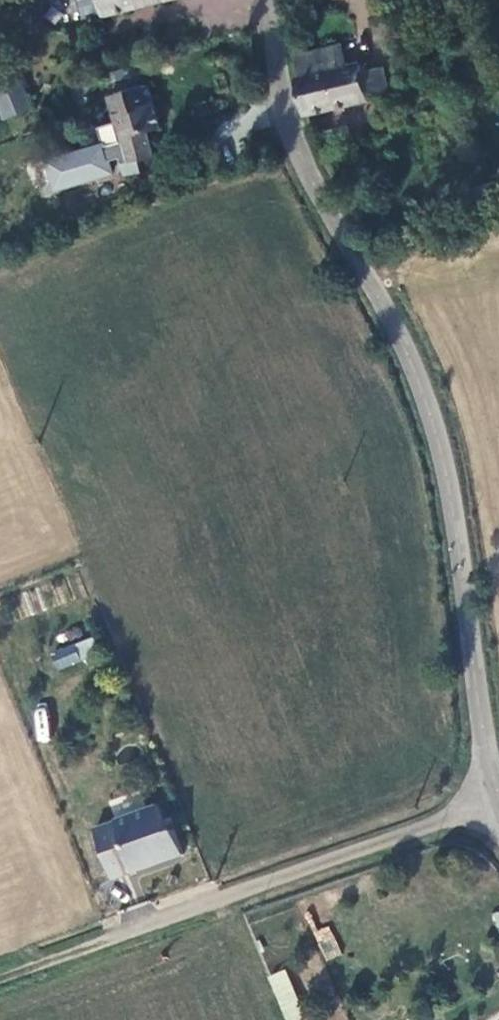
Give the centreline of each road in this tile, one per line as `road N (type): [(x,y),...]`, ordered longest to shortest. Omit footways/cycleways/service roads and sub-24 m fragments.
road 1 (unclassified): [(498,797),(436,430),(391,315),(277,116),(274,0)]
road 2 (track): [(498,806),(0,979)]

